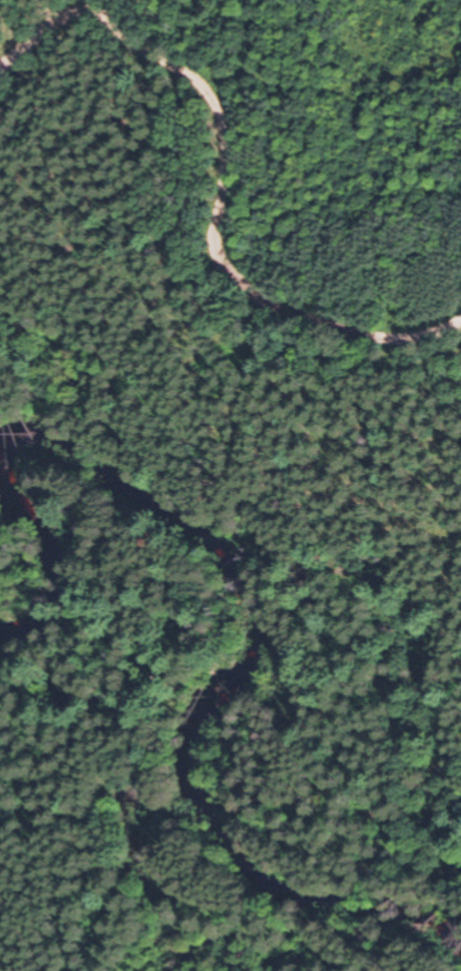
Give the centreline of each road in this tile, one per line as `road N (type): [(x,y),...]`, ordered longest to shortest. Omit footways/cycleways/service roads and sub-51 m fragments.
road 1 (residential): [(460,640),(0,265)]

